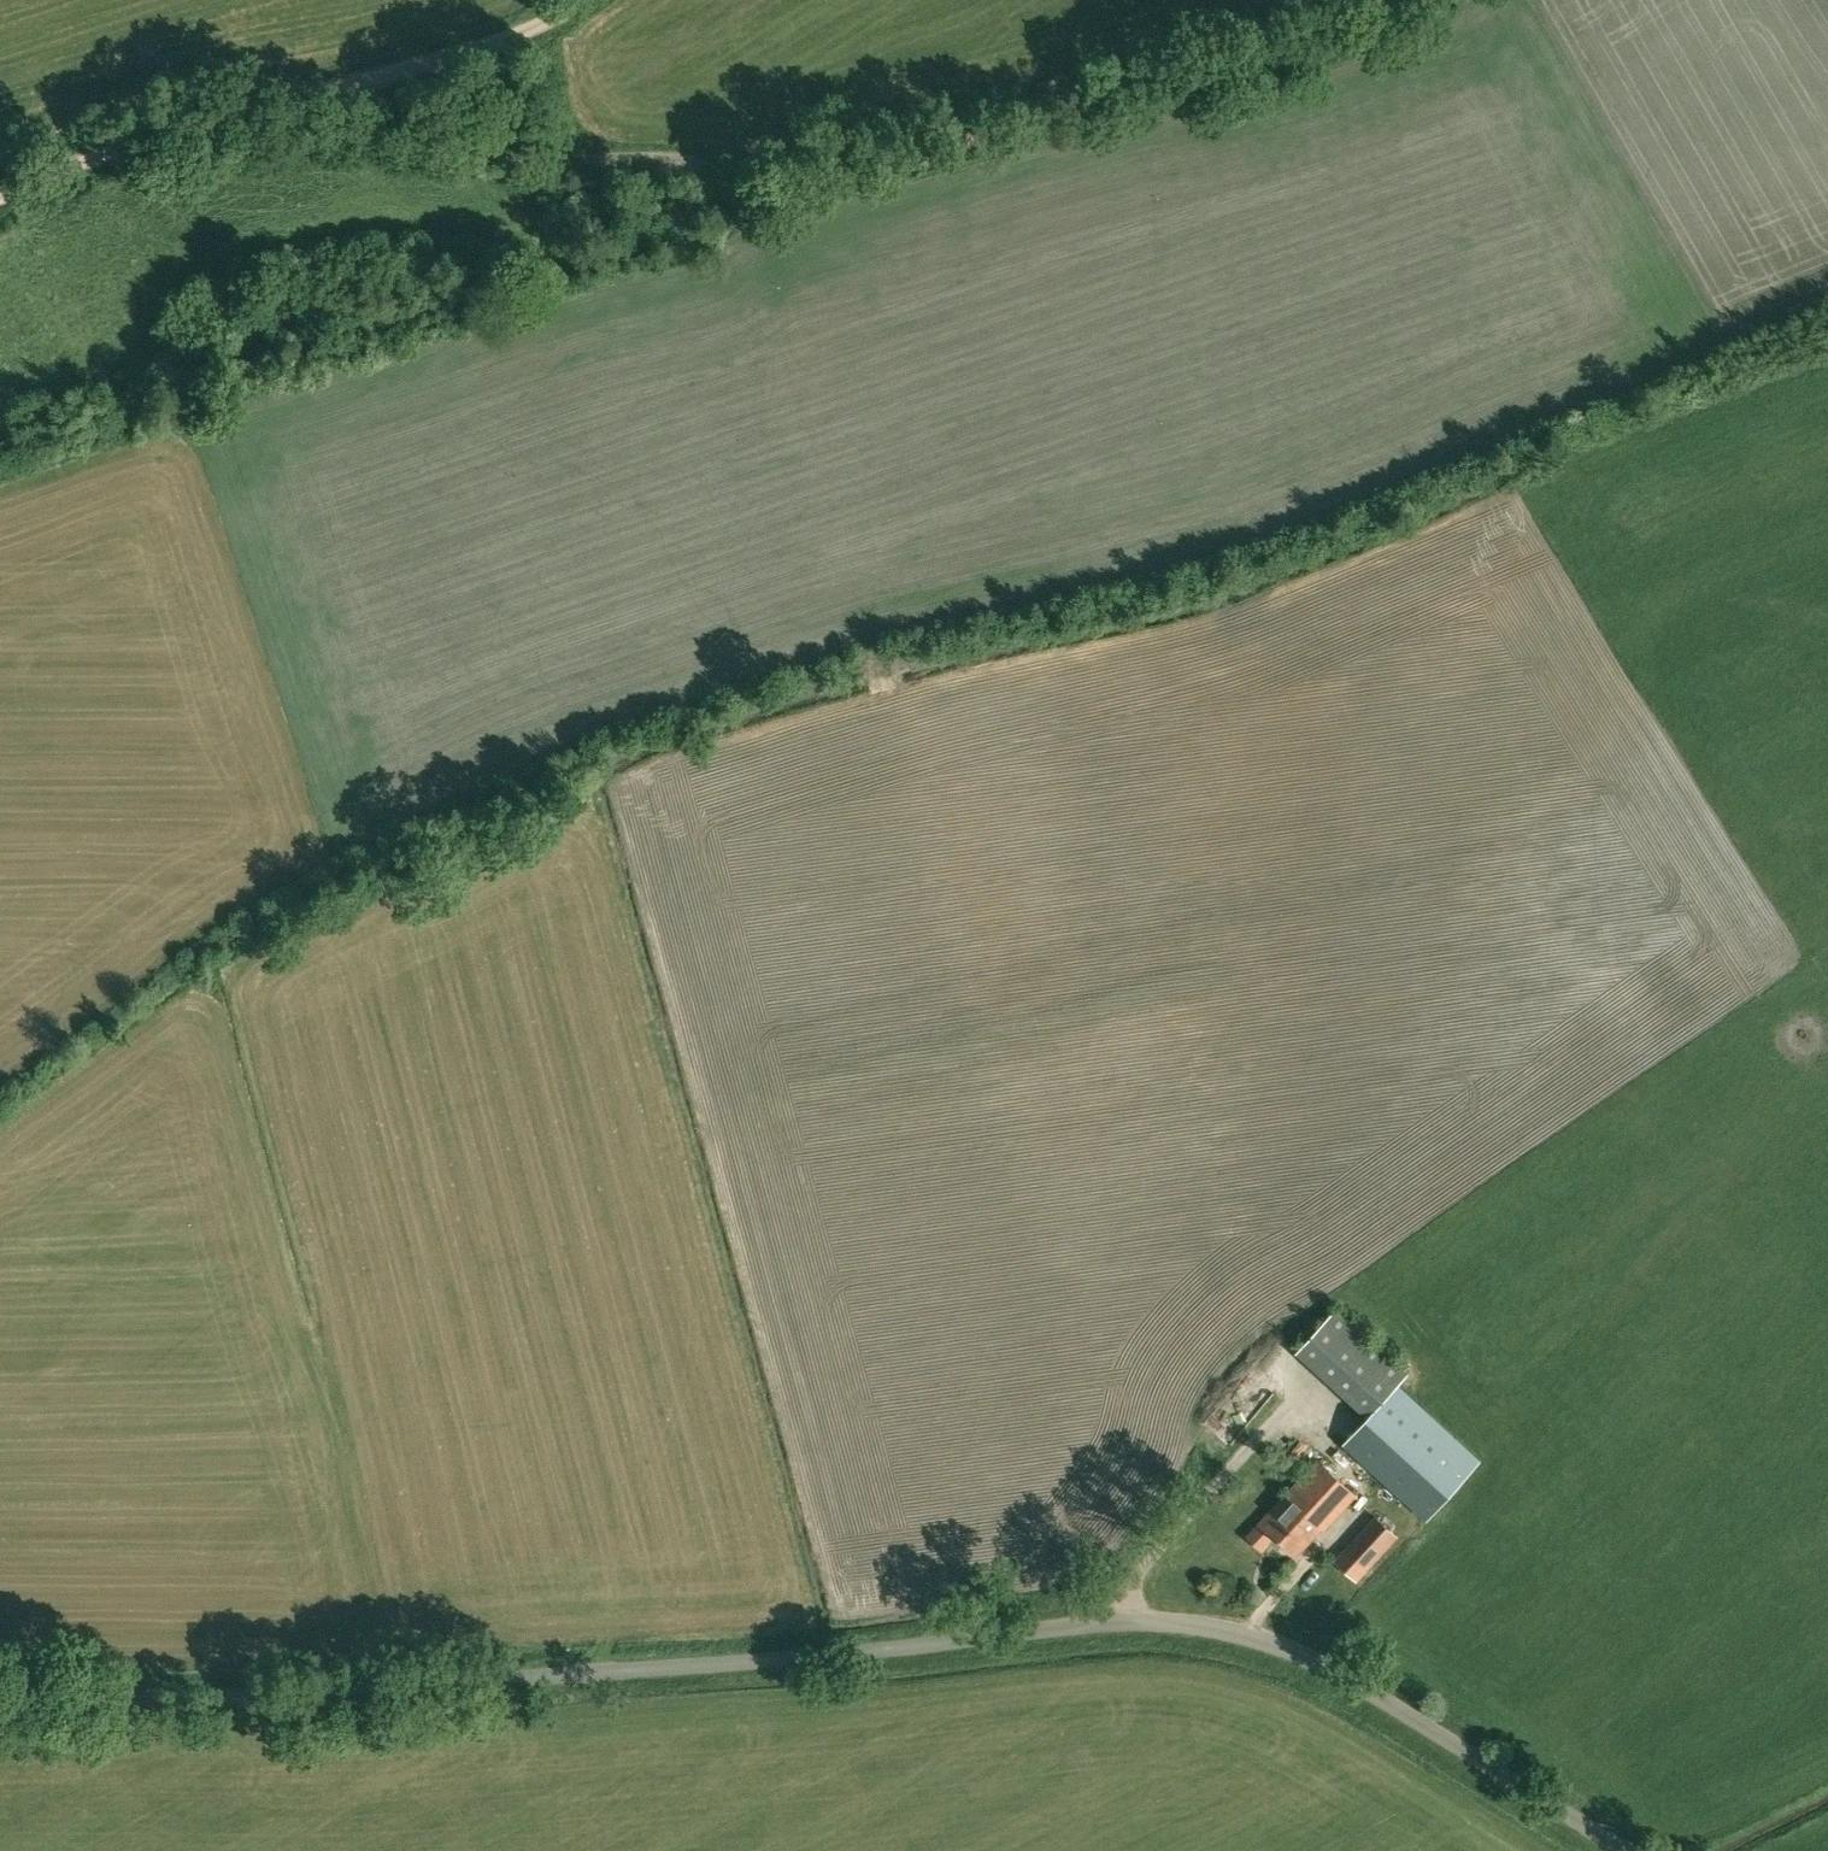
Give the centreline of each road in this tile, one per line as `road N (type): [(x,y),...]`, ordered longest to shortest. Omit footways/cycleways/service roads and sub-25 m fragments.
road 1 (unclassified): [(1626,1850),(1408,1712),(1264,1637),(1165,1619),(349,1684),(0,1691)]
road 2 (track): [(579,0),(533,26),(115,149),(0,191)]

